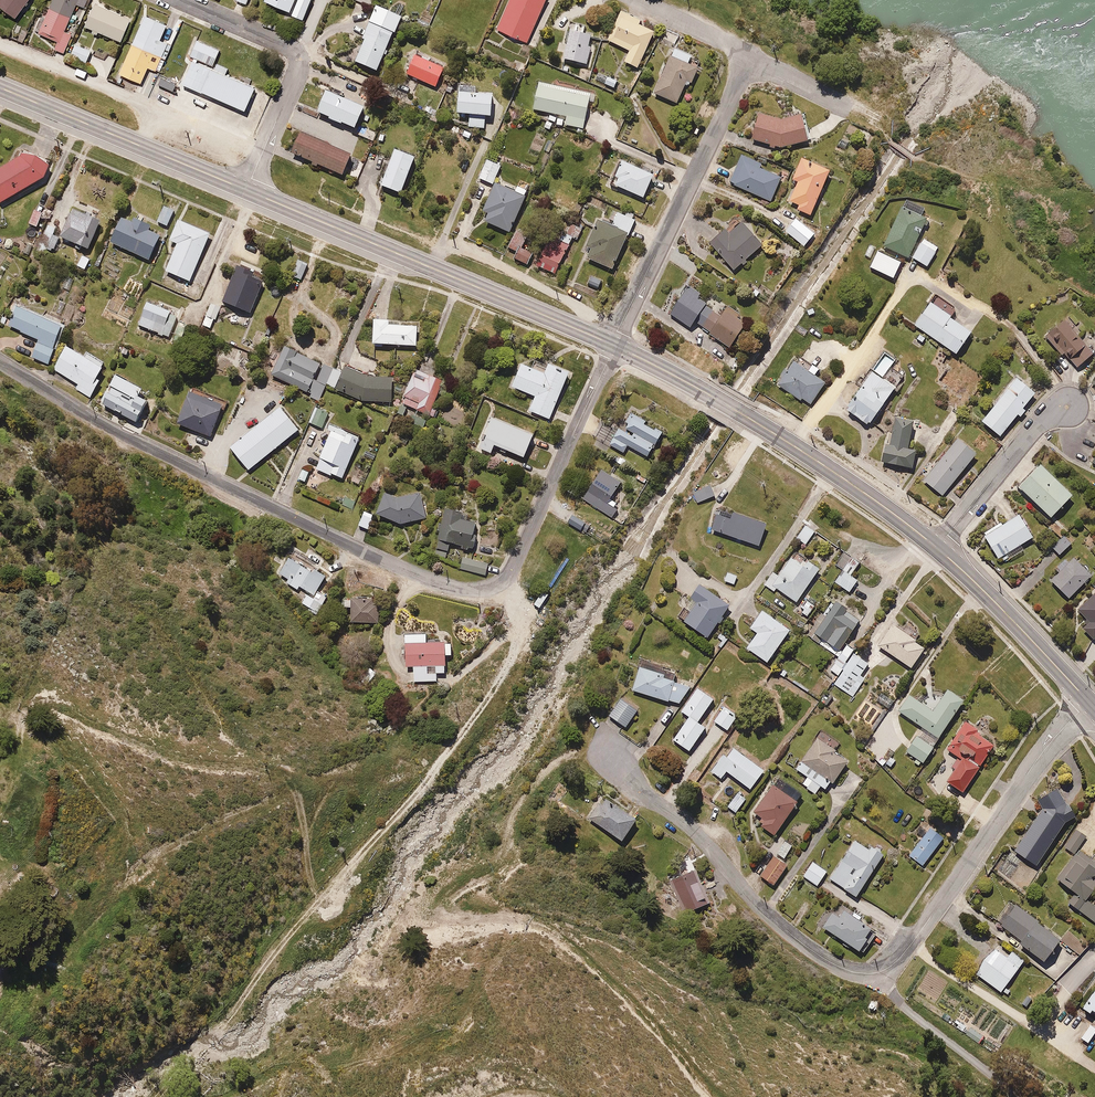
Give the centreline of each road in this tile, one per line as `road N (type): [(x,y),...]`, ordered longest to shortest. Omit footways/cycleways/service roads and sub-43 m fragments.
road 1 (unclassified): [(168,1096),(341,862),(471,704),(516,632),(518,607),(505,580)]
road 2 (residential): [(505,580),(462,590),(363,553),(132,439),(0,363)]
road 3 (primary): [(246,190),(613,346)]
road 4 (primary): [(613,346),(774,434),(938,548)]
road 5 (residential): [(879,973),(841,967),(787,931),(694,830),(608,760)]
road 6 (residential): [(1089,702),(1042,754),(911,944),(879,973)]
road 7 (residential): [(613,346),(755,56)]
road 8 (residential): [(246,190),(298,59),(289,47),(181,0)]
road 9 (primary): [(0,87),(246,190)]
road 10 (residential): [(613,346),(505,580)]
road 11 (primary): [(938,548),(1089,702)]
road 12 (residential): [(938,548),(1034,429),(1068,407)]
road 13 (residential): [(1024,1096),(901,1007),(879,973)]
road 14 (residential): [(755,56),(635,0)]

